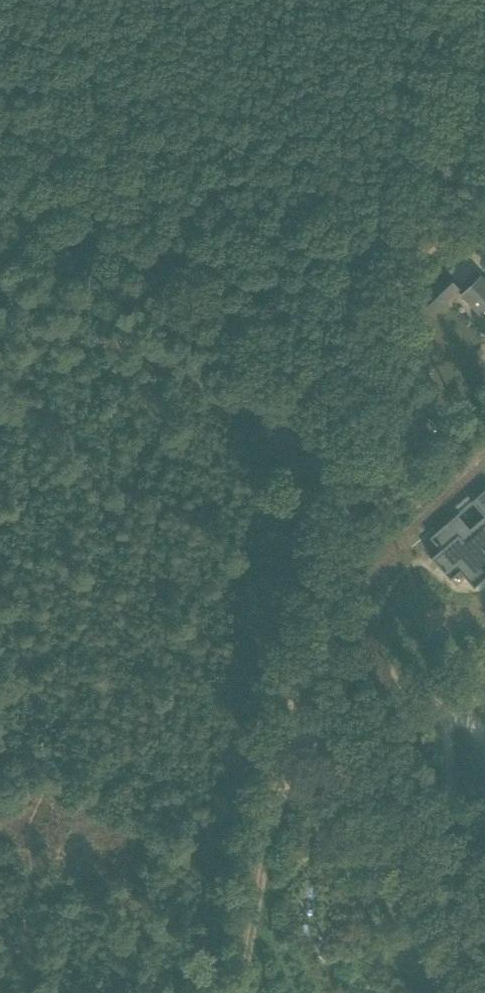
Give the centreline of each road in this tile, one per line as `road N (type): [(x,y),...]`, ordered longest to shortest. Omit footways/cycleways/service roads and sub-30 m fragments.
road 1 (unclassified): [(457,992),(306,696),(414,275)]
road 2 (track): [(306,696),(227,992)]
road 3 (track): [(381,388),(127,293)]
road 4 (unclassified): [(437,163),(471,0)]
road 5 (track): [(127,293),(0,232)]

